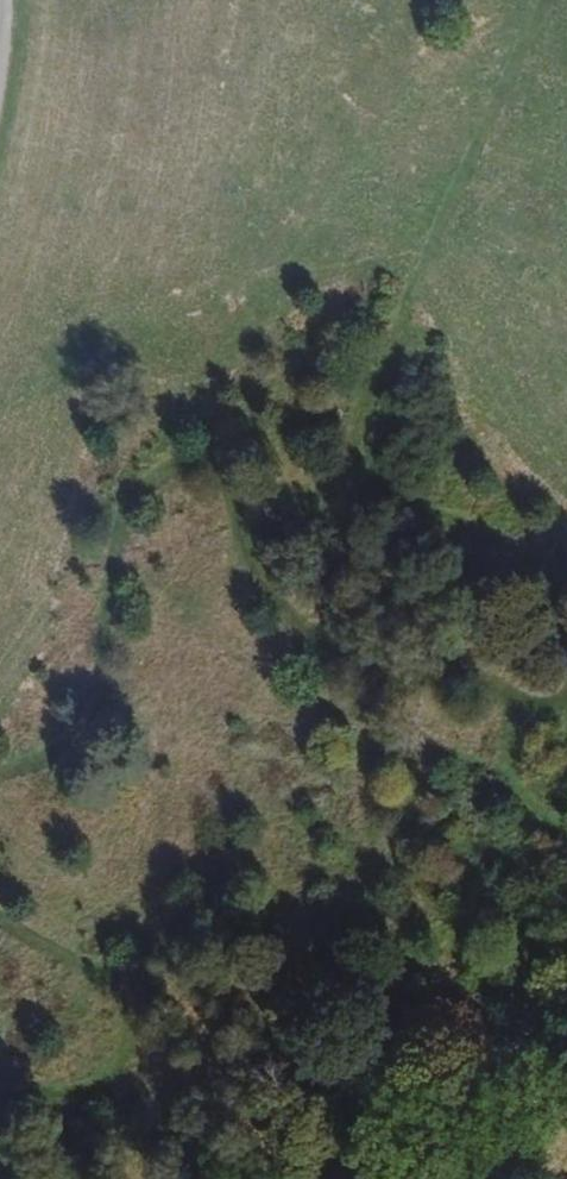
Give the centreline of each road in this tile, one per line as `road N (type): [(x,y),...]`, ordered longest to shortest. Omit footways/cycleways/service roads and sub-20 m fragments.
road 1 (track): [(566,686),(484,665),(424,680),(367,664),(301,624),(250,553),(237,478),(220,454),(190,456),(151,491),(135,542),(122,688),(88,750),(0,776)]
road 2 (track): [(557,0),(358,446),(395,494),(548,570),(566,600)]
road 3 (track): [(0,910),(132,974),(149,1017),(137,1073),(0,1099)]

